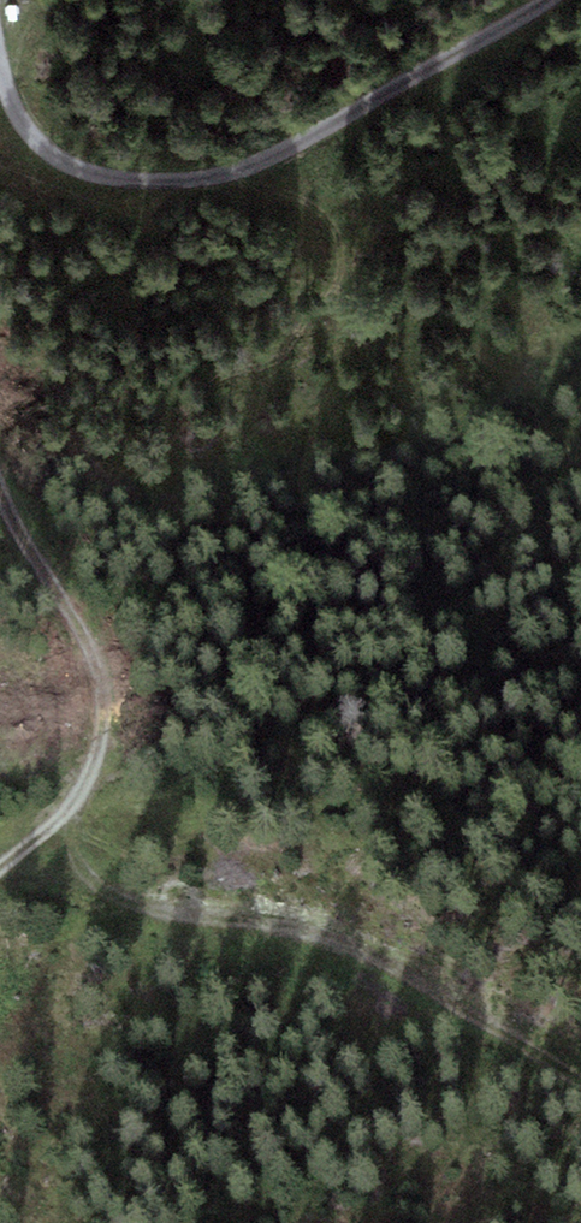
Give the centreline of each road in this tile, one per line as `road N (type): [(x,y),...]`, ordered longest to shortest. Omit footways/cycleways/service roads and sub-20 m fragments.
road 1 (track): [(541,0),(258,165),(124,191),(68,170),(32,137),(0,70)]
road 2 (track): [(68,811),(80,868),(147,911),(288,924),(472,1011),(580,1086)]
road 3 (track): [(0,489),(97,661),(103,705),(99,752),(68,811),(0,868)]

